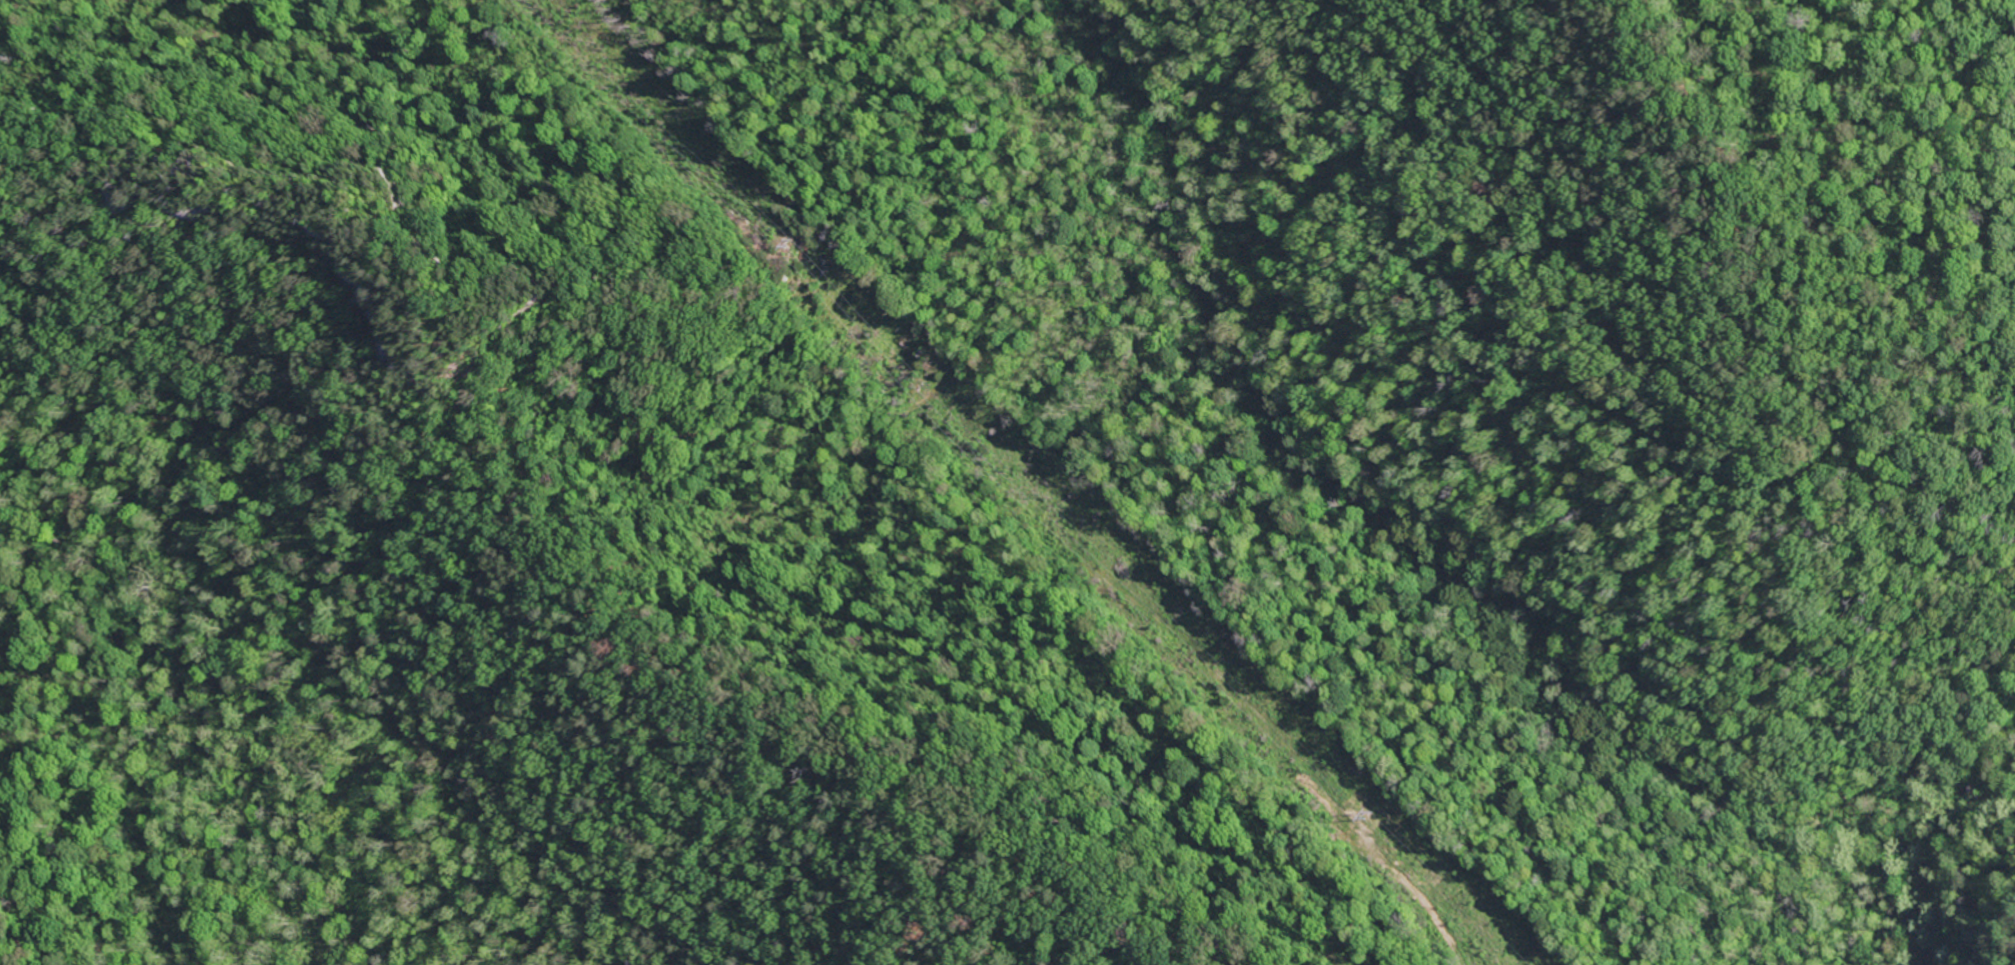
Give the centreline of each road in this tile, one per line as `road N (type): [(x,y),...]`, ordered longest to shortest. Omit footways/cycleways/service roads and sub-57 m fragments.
road 1 (track): [(1925,964),(1922,921),(1904,871),(1909,811),(1924,774),(2014,763)]

